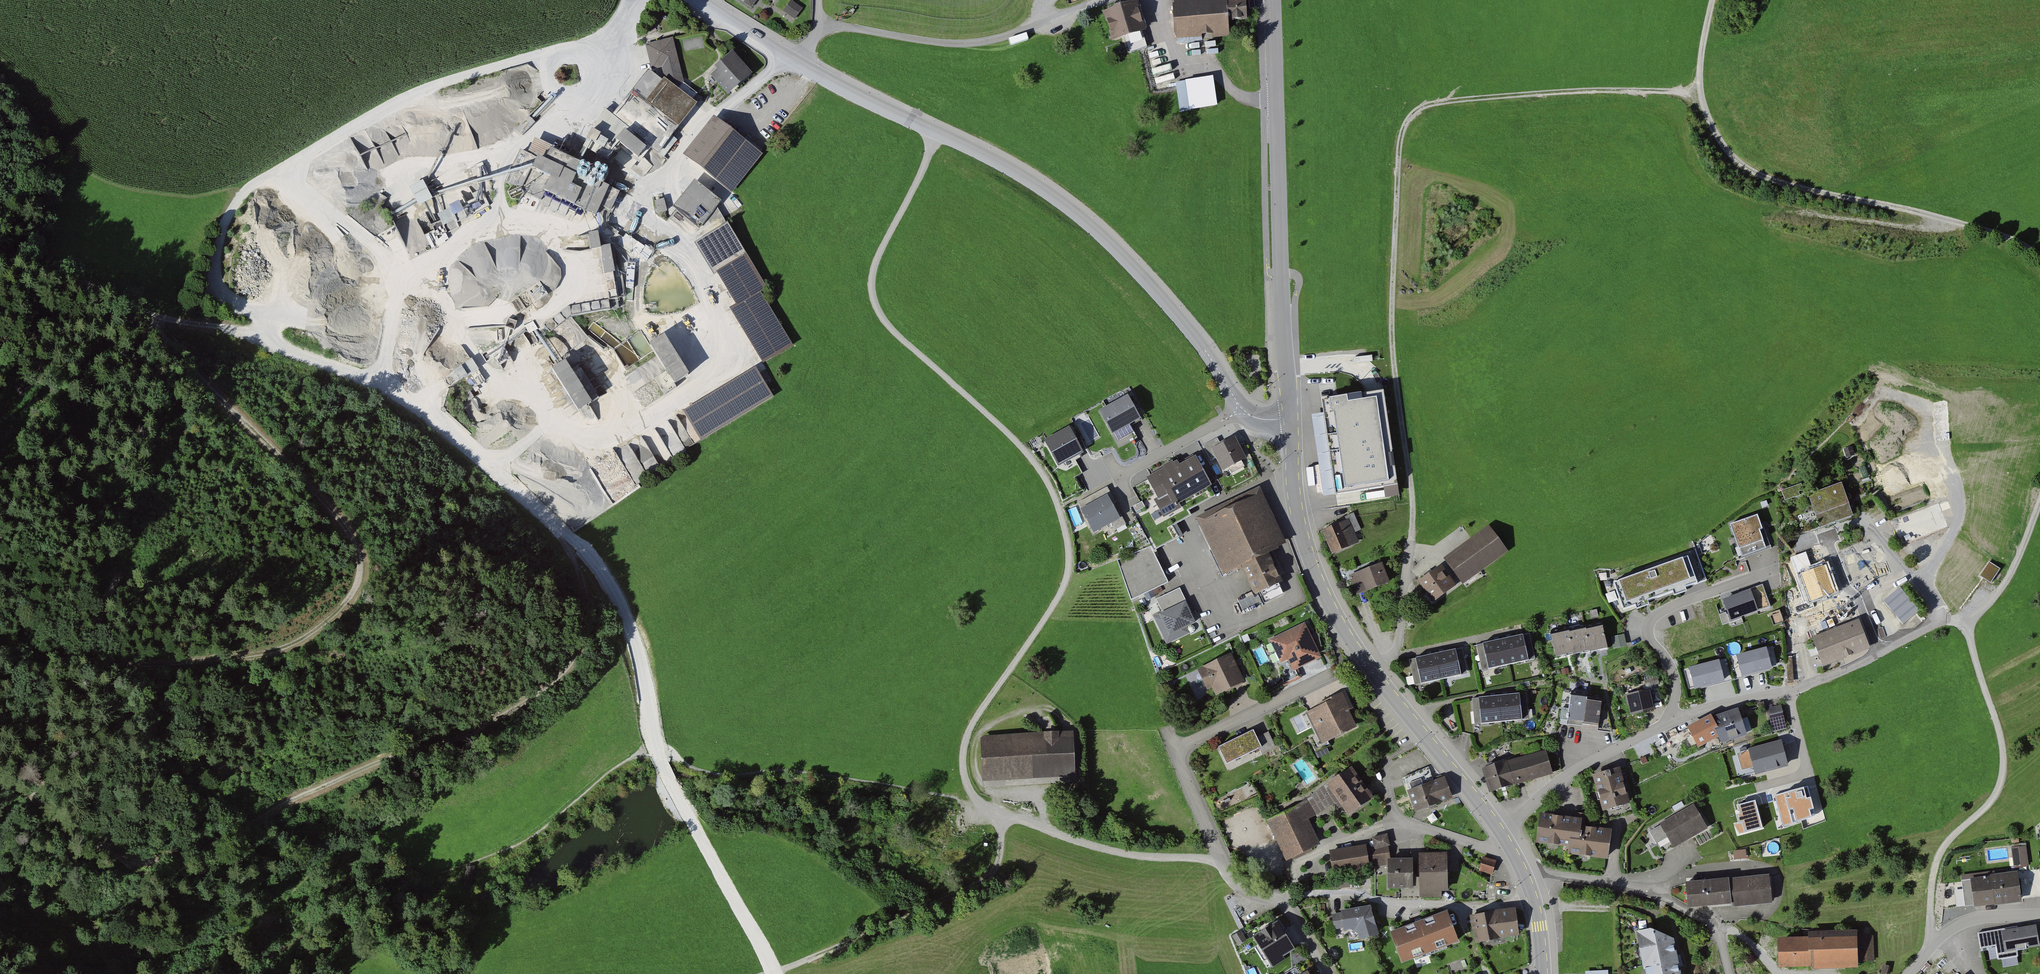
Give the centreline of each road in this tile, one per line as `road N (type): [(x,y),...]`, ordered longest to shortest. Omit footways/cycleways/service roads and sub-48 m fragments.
road 1 (track): [(152,317),(259,338),(327,366),(489,459),(515,454),(547,425),(637,425),(708,376),(722,358),(727,326),(699,264),(647,203),(650,182),(724,109),(799,61),(819,28),(819,0)]
road 2 (track): [(1697,92),(1450,99),(1410,116),(1400,155),(1393,327),(1415,509),(1408,570)]
road 3 (tertiary): [(1242,409),(1163,297),(1091,224),(1037,185),(861,96),(704,0)]
road 4 (track): [(116,857),(162,861),(230,840),(274,810),(393,756),(460,737),(547,688),(582,646),(587,593),(560,527)]
road 5 (track): [(489,459),(601,572),(640,657),(661,769),(760,973)]
road 6 (track): [(769,973),(984,880),(1000,855),(1001,816),(1028,818),(1121,854),(1222,857)]
road 7 (track): [(1931,947),(1935,867),(1946,842),(1997,791),(2004,764),(1965,622),(2009,577),(2039,501)]
road 8 (track): [(2039,256),(2003,237),(1741,166),(1697,92),(1713,0)]
road 9 (residential): [(1328,973),(1287,903),(1242,892),(1177,753),(1331,679)]
road 10 (tertiary): [(1273,0),(1291,420)]
road 11 (track): [(631,0),(591,107),(518,145),(500,173),(509,217),(554,247),(580,291)]
road 12 (track): [(2039,65),(1919,76),(1899,84),(1891,99),(1935,218),(1939,252),(1924,298)]
road 13 (tertiary): [(1291,420),(1304,540),(1336,616),(1371,670)]
road 14 (residential): [(1526,875),(1661,894),(1716,928),(1730,973)]
road 15 (residential): [(1672,719),(1679,688),(1672,661),(1654,643),(1654,621),(1679,604),(1779,568)]
road 16 (track): [(1912,424),(1957,488),(1945,553),(1920,579),(1943,620)]
road 17 (tertiary): [(1371,670),(1502,830)]
road 18 (residential): [(1502,830),(1598,756),(1672,719)]
road 19 (track): [(0,259),(152,317)]
road 20 (residential): [(1908,973),(1955,929),(2039,915)]
road 21 (residential): [(1815,523),(1880,654)]
road 22 (track): [(0,774),(27,783),(116,857)]
road 23 (residential): [(1242,409),(1119,476)]
road 24 (residential): [(1790,692),(1808,774),(1758,787)]
road 25 (residential): [(1672,719),(1790,692)]

